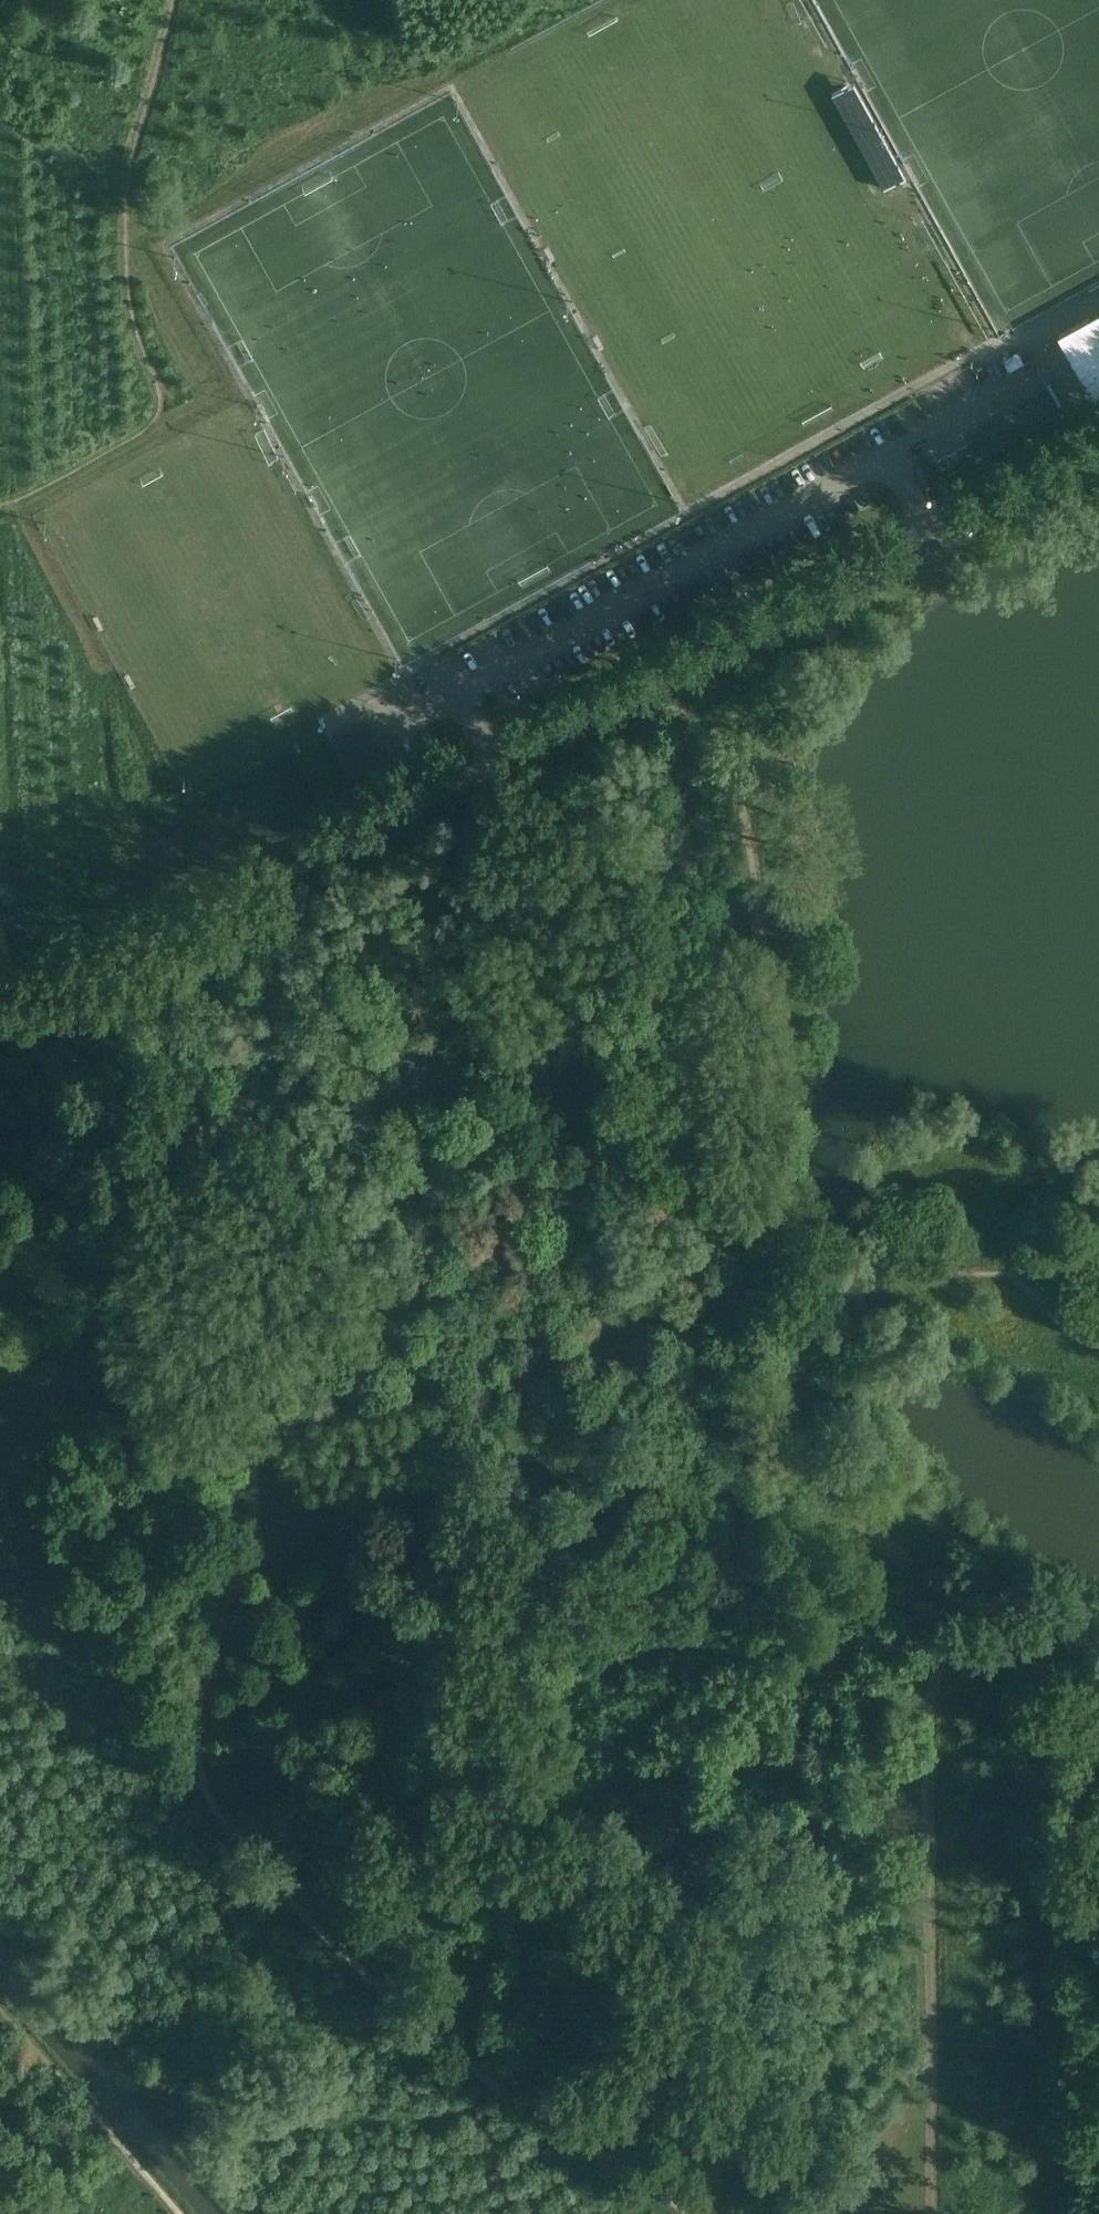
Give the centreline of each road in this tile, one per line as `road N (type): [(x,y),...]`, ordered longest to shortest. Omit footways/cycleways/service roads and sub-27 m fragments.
road 1 (unclassified): [(0,985),(47,984),(130,961),(1098,446)]

